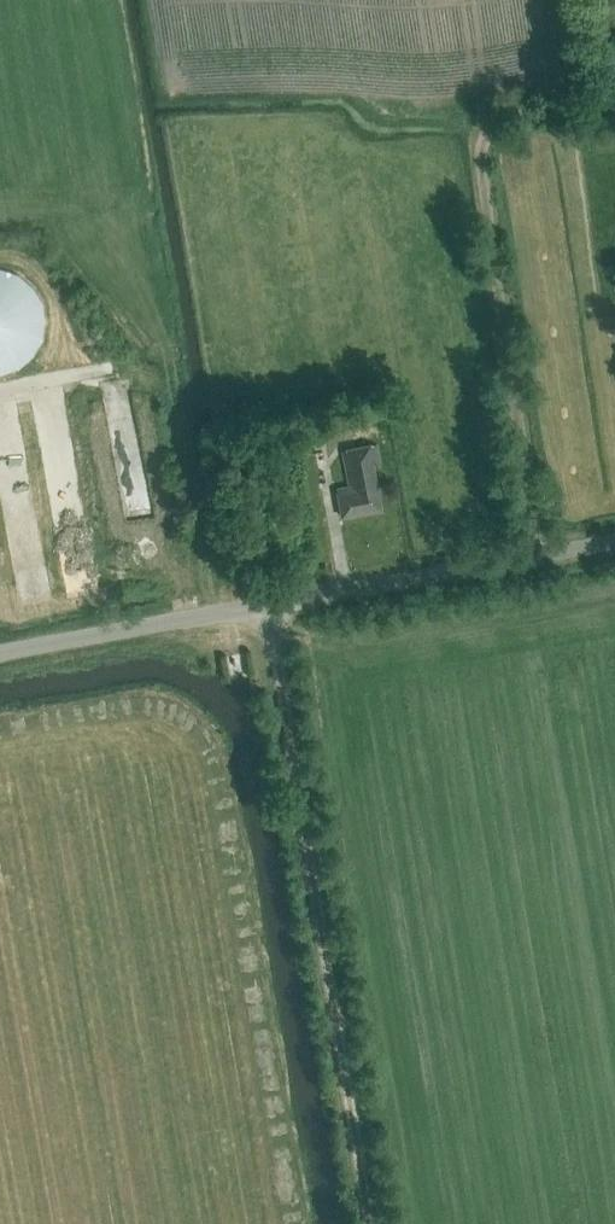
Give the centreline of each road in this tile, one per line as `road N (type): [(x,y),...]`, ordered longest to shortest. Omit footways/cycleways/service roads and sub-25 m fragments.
road 1 (track): [(538,557),(480,135),(488,125),(571,103),(578,92),(570,0)]
road 2 (unclassified): [(0,653),(614,543)]
road 3 (track): [(363,1223),(265,607)]

